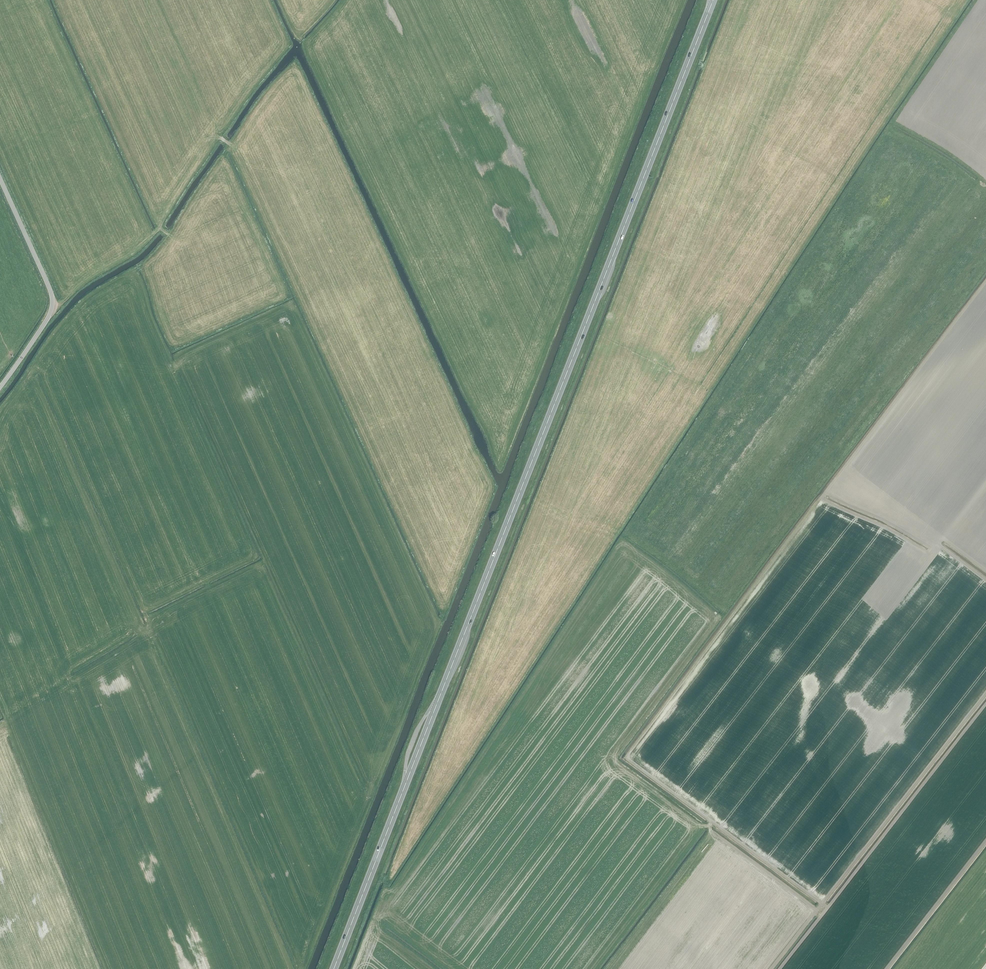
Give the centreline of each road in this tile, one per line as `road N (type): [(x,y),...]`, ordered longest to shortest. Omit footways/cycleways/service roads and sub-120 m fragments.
road 1 (trunk): [(335,968),(709,9)]
road 2 (unclassified): [(0,387),(47,320),(53,298),(0,178)]

